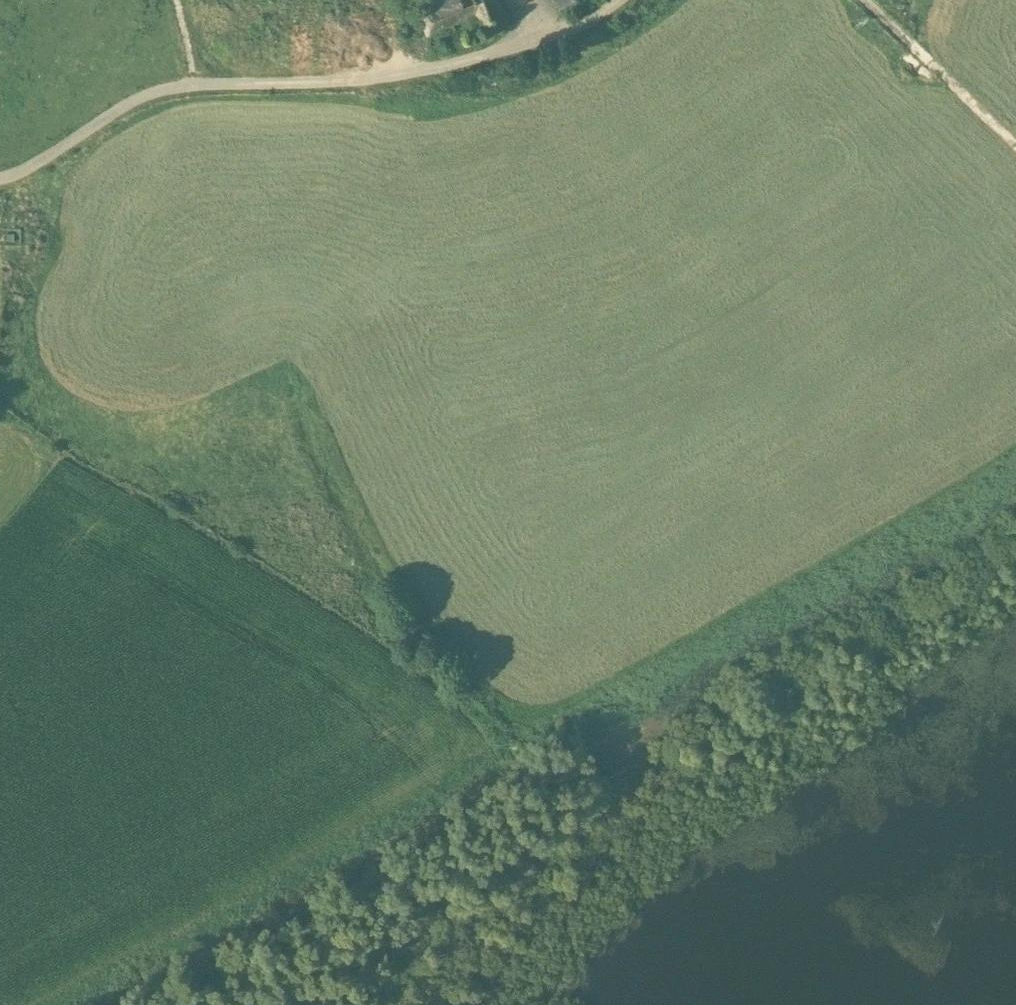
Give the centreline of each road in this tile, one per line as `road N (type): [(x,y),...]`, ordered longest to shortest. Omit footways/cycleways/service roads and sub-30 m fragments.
road 1 (unclassified): [(622,0),(542,45),(430,73),(166,87),(36,168),(0,176)]
road 2 (track): [(863,0),(1015,146)]

